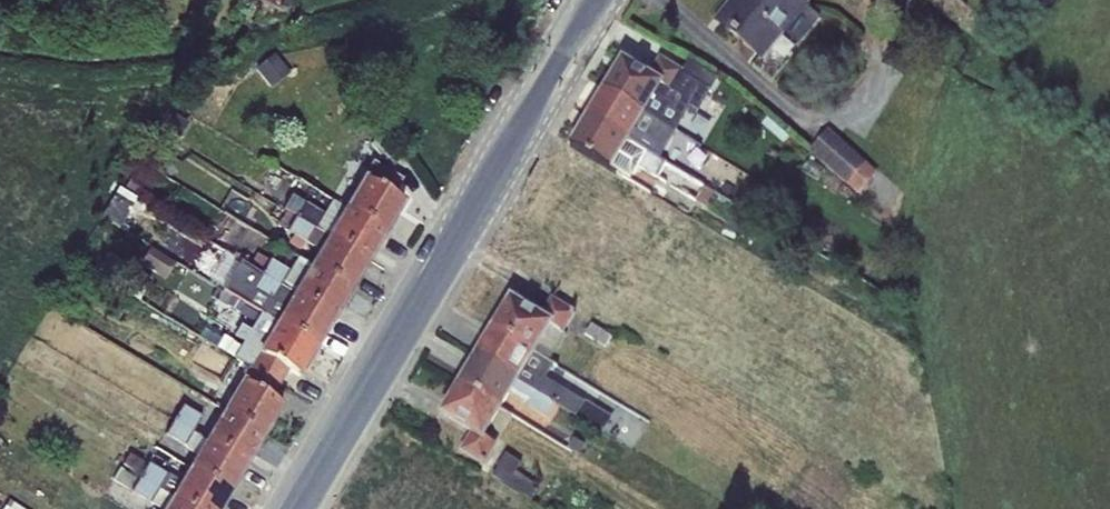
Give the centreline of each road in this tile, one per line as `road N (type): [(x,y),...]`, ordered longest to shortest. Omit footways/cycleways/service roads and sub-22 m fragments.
road 1 (tertiary): [(294,508),(601,0)]

